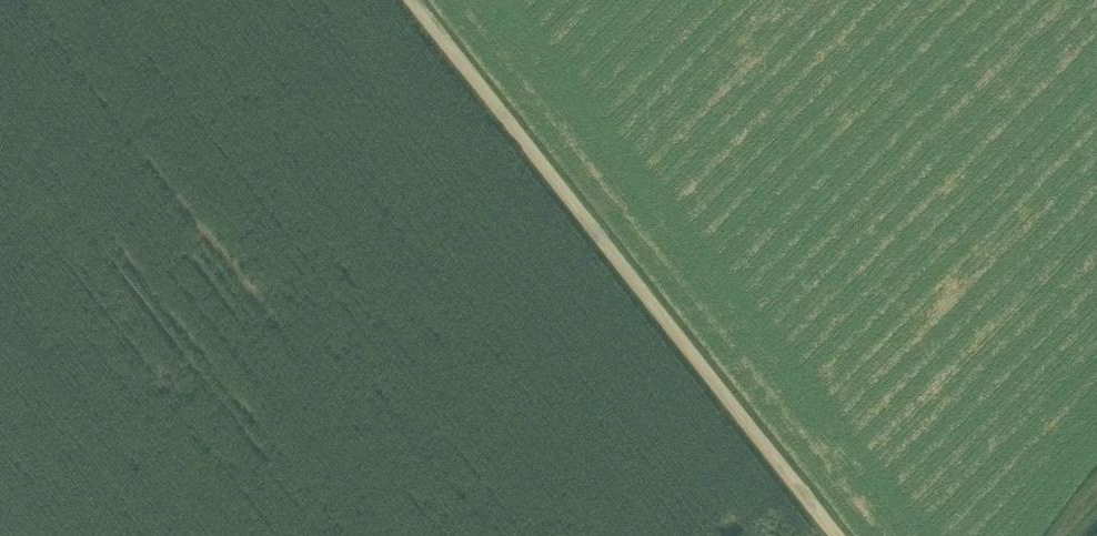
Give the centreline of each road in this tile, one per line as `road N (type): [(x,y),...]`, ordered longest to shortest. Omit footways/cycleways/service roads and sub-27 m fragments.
road 1 (track): [(415,0),(838,535)]

